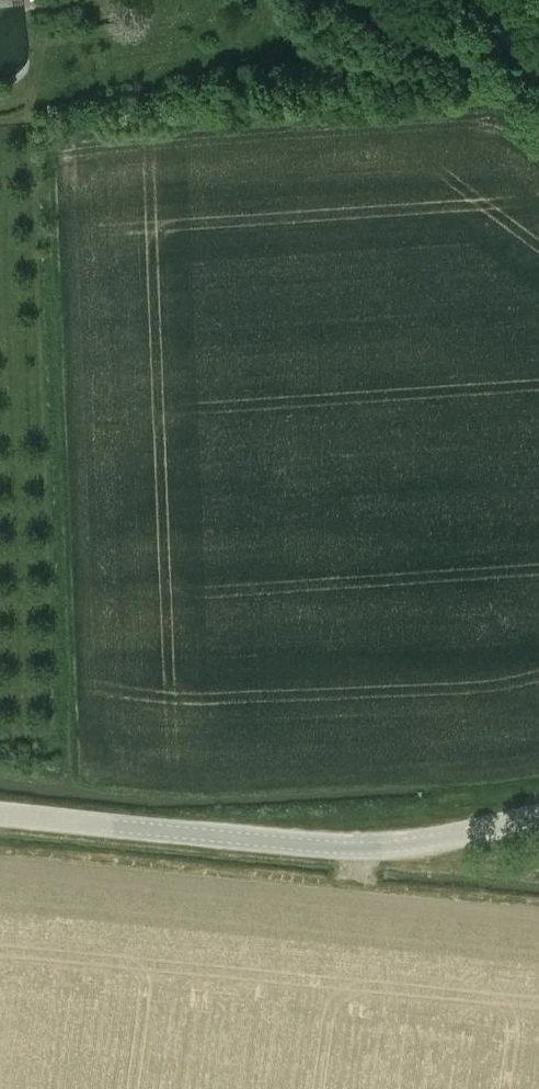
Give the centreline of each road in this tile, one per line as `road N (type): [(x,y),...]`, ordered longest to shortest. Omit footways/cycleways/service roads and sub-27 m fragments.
road 1 (tertiary): [(0,819),(311,850),(422,845),(538,820)]

